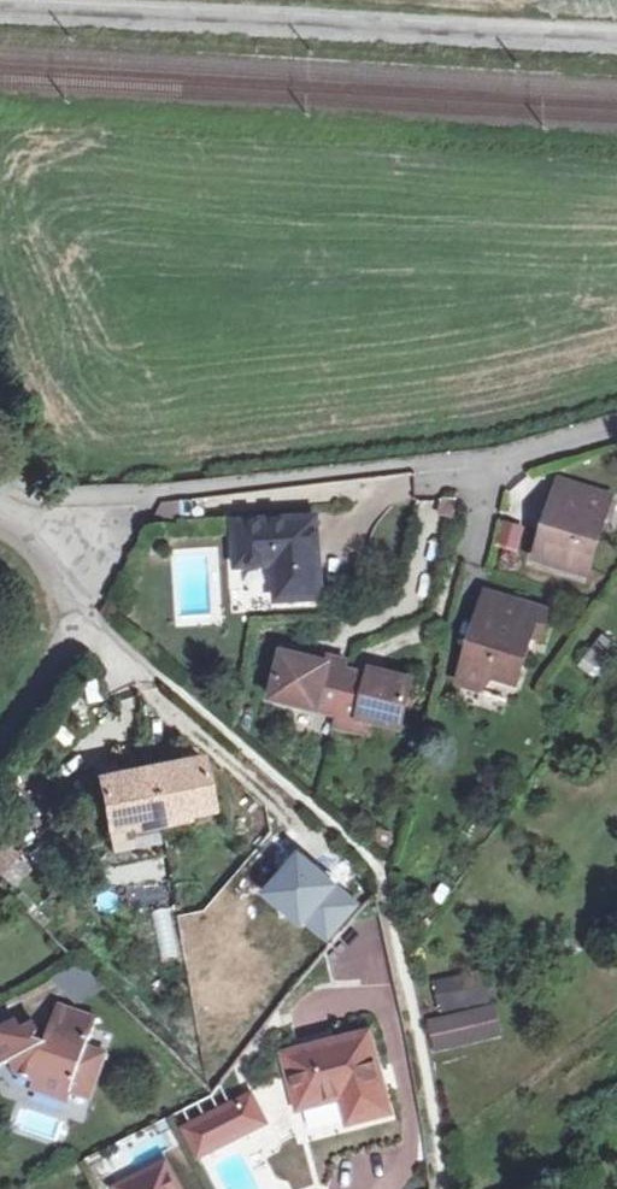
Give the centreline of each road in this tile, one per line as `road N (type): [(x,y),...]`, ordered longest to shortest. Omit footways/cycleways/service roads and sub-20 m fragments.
road 1 (unclassified): [(0,8),(616,41)]
road 2 (residential): [(0,509),(84,558),(84,613),(138,692)]

